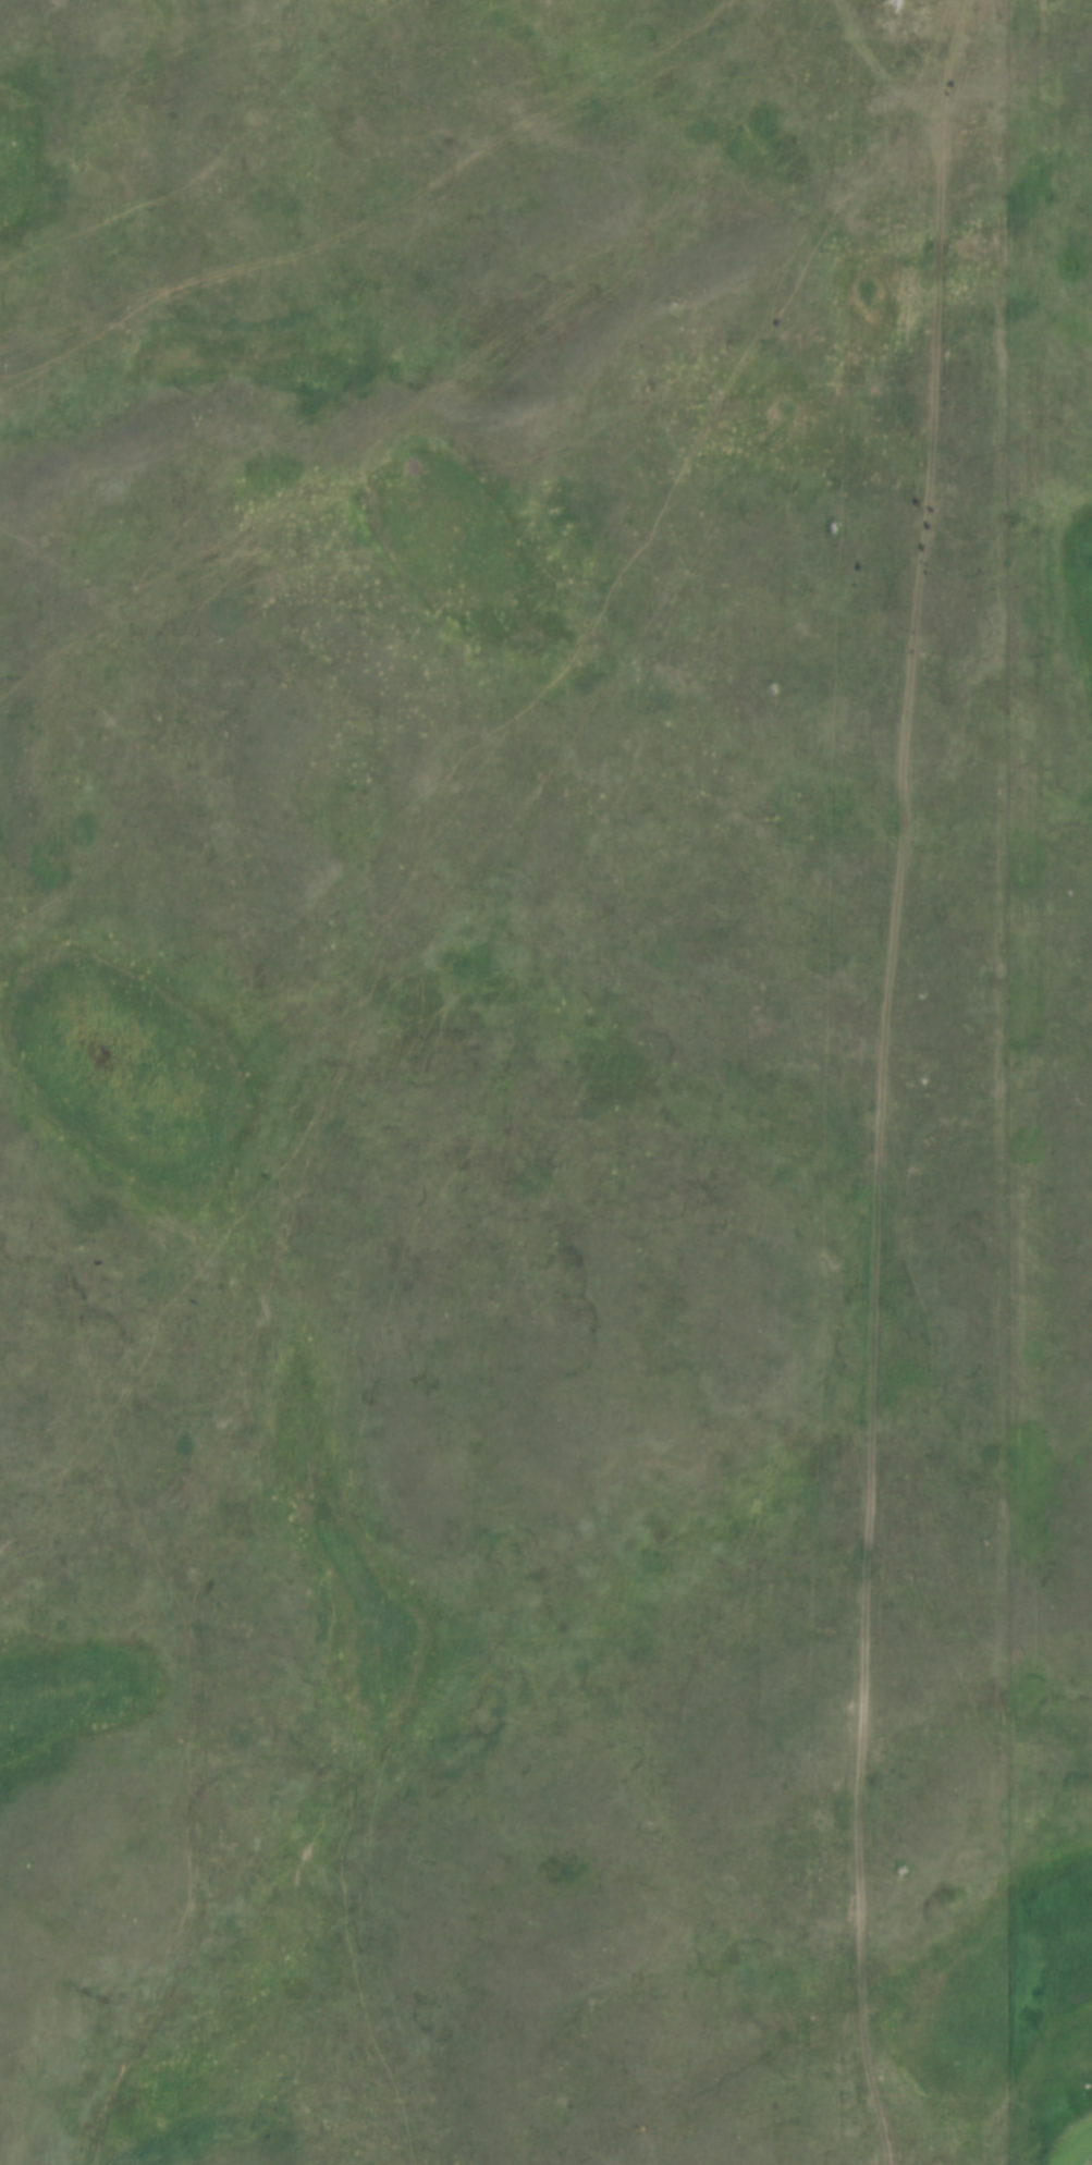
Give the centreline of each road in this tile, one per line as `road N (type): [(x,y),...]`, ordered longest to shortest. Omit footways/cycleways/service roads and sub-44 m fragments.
road 1 (track): [(911,2164),(867,1917),(863,1680),(891,945),(933,480),(946,145),(922,98),(876,63),(848,0)]

